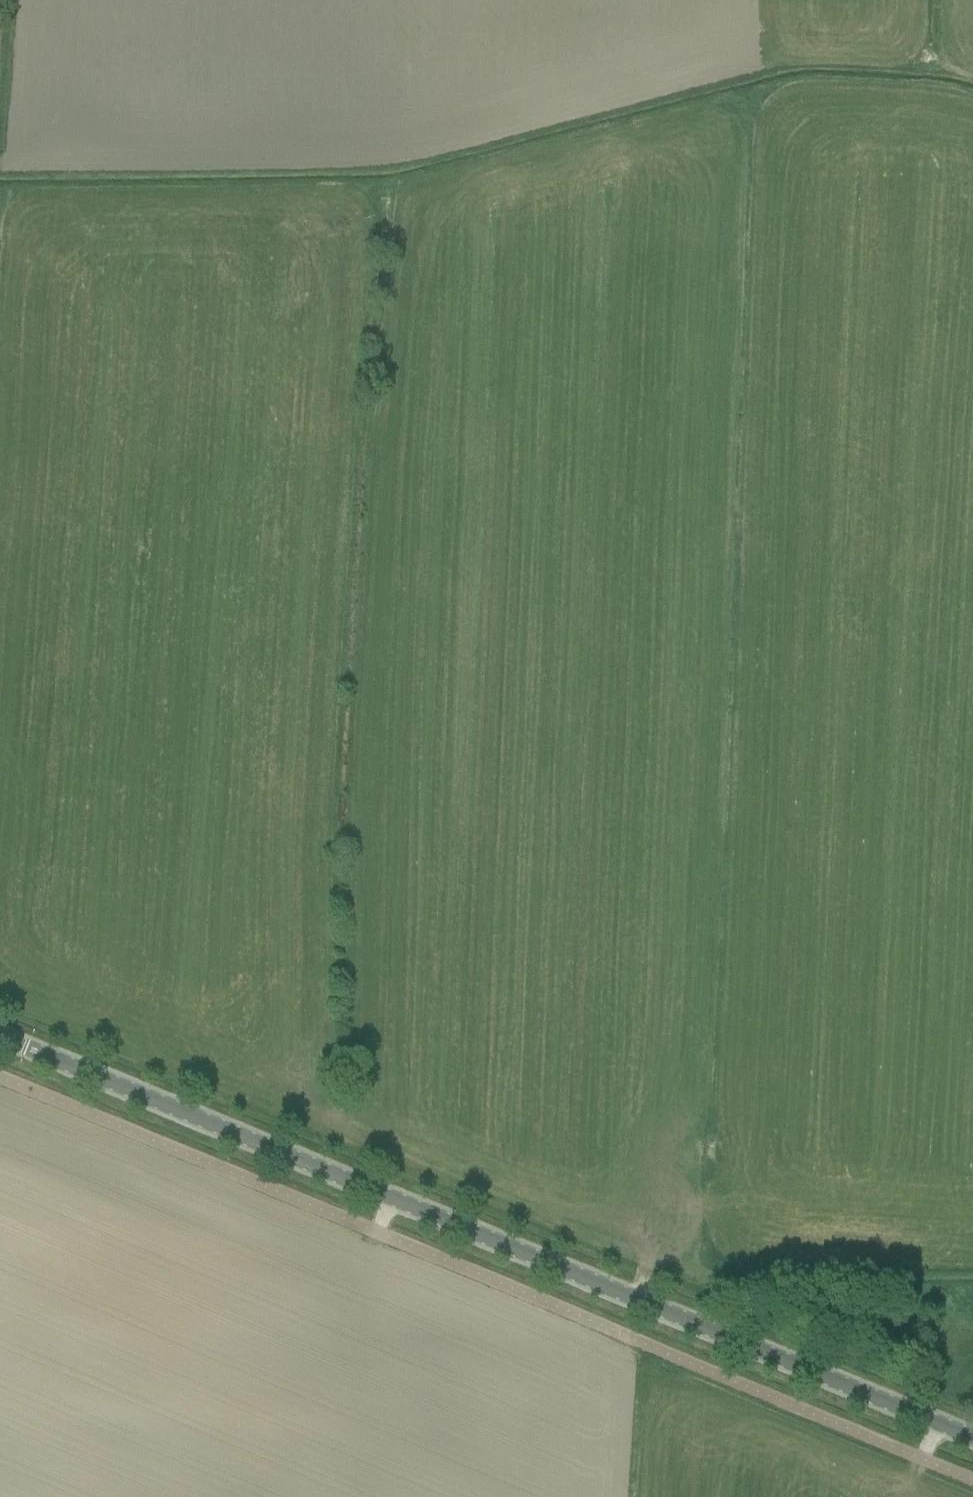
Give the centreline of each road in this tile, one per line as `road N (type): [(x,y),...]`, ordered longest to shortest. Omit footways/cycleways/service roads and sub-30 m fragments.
road 1 (secondary): [(972,1440),(0,1037)]

